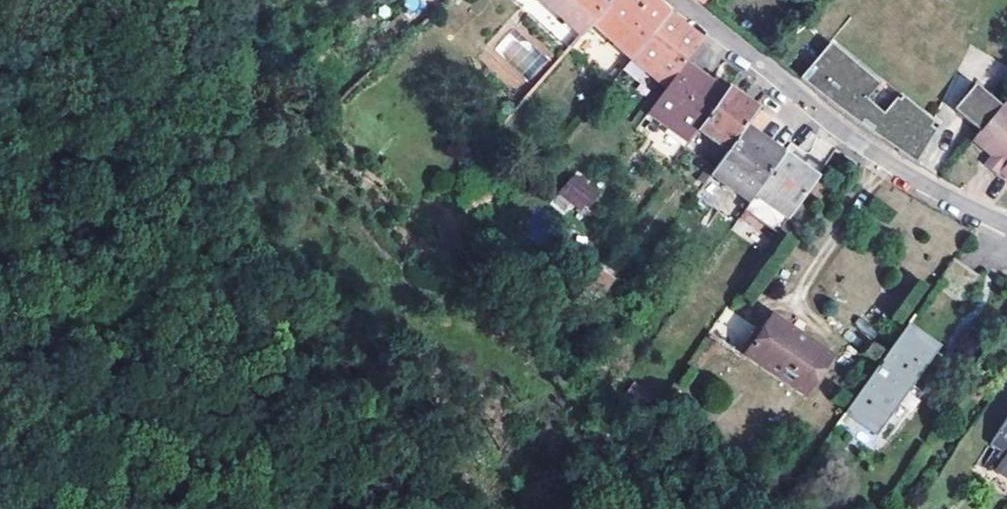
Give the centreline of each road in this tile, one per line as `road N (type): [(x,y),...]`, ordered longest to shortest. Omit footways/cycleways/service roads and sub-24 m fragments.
road 1 (residential): [(1006,226),(868,150),(680,0)]

